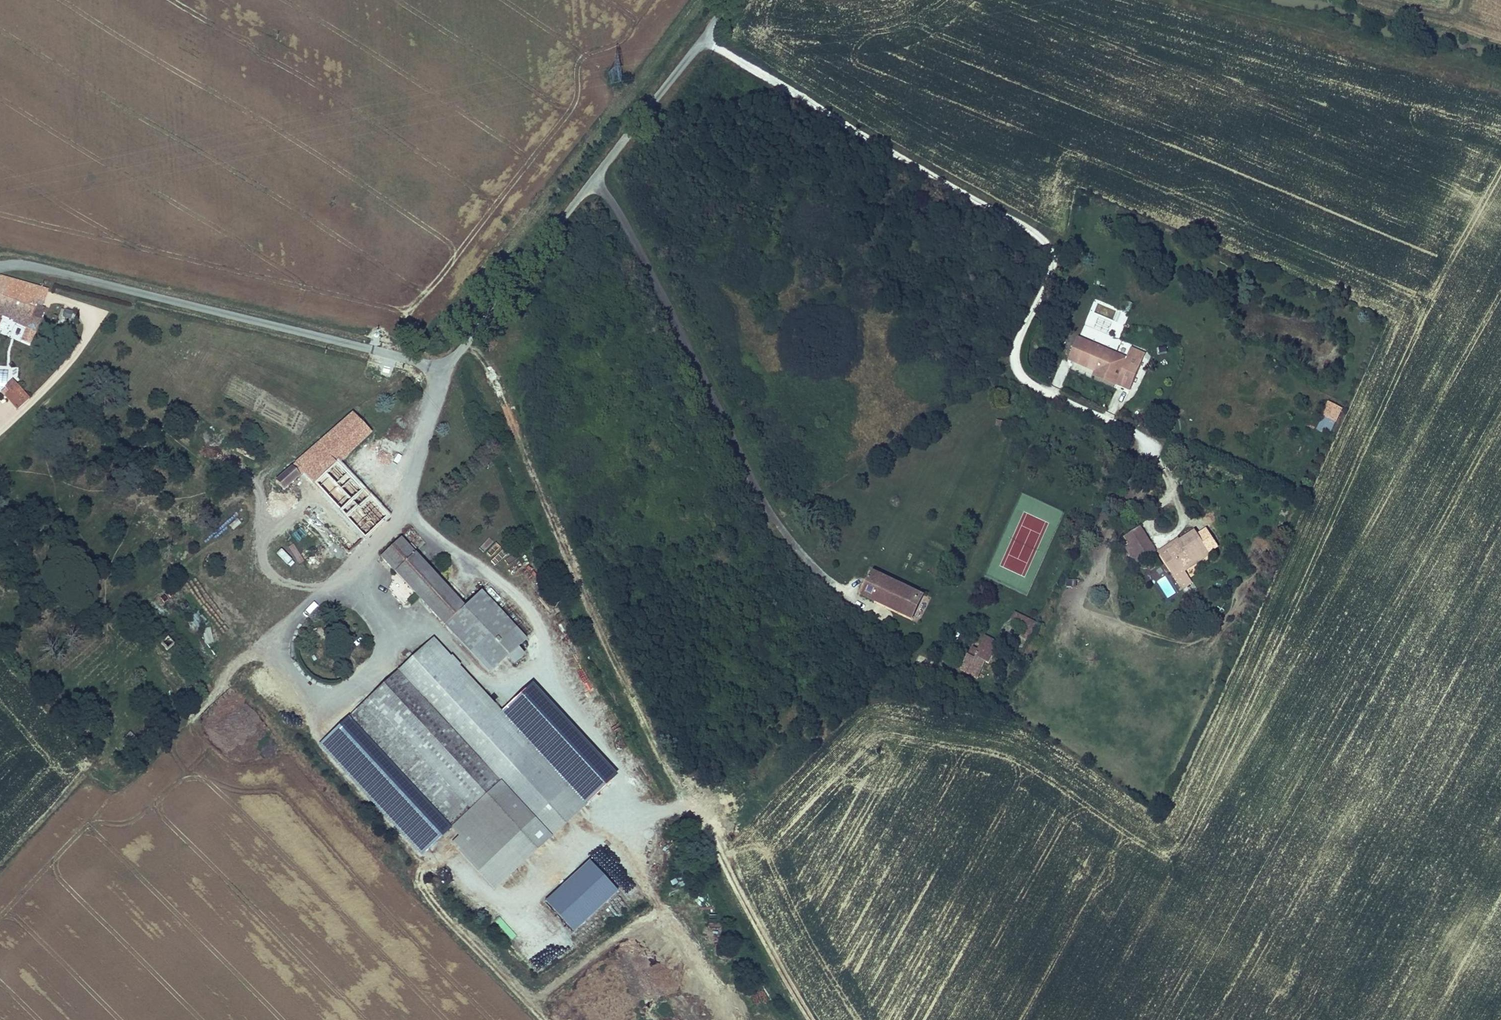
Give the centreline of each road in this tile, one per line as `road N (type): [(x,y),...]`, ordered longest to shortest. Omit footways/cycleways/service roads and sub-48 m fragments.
road 1 (unclassified): [(0,268),(45,268),(395,355),(448,358),(471,340),(734,0)]
road 2 (track): [(704,39),(1043,240),(1053,266),(1015,348),(1018,371),(1132,431),(1161,465)]
road 3 (track): [(814,1019),(691,805),(642,819),(604,808),(535,628),(506,579),(405,511)]
road 4 (track): [(691,805),(652,743),(471,340)]
road 5 (track): [(642,819),(642,869),(657,914),(550,1001),(535,999),(421,888),(421,868),(433,857)]

